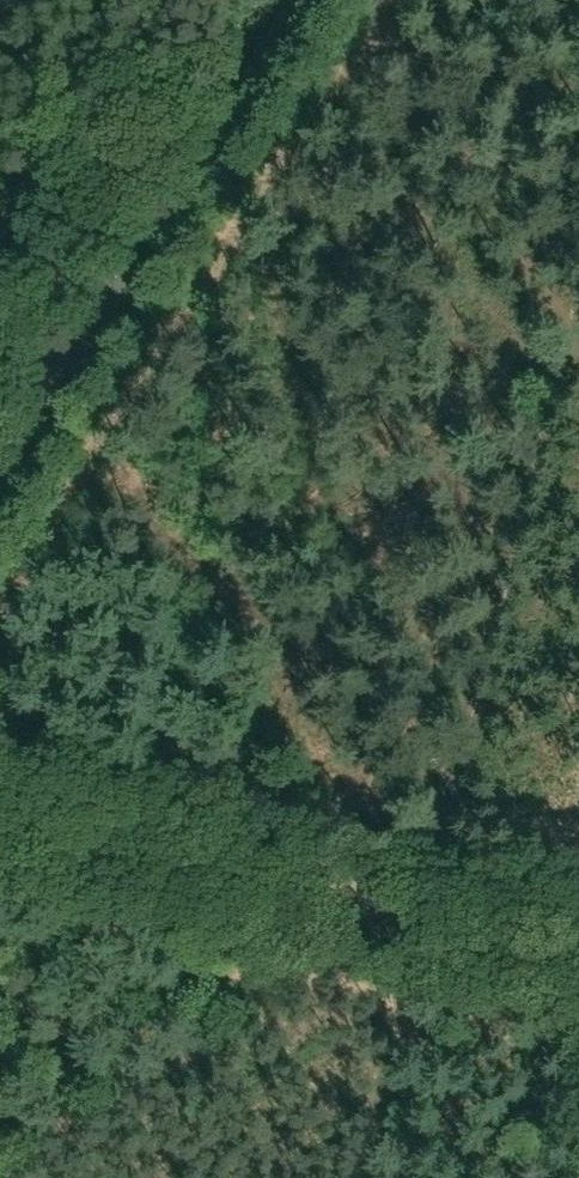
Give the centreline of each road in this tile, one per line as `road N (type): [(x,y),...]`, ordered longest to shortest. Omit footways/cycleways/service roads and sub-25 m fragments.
road 1 (tertiary): [(0,453),(298,0)]

